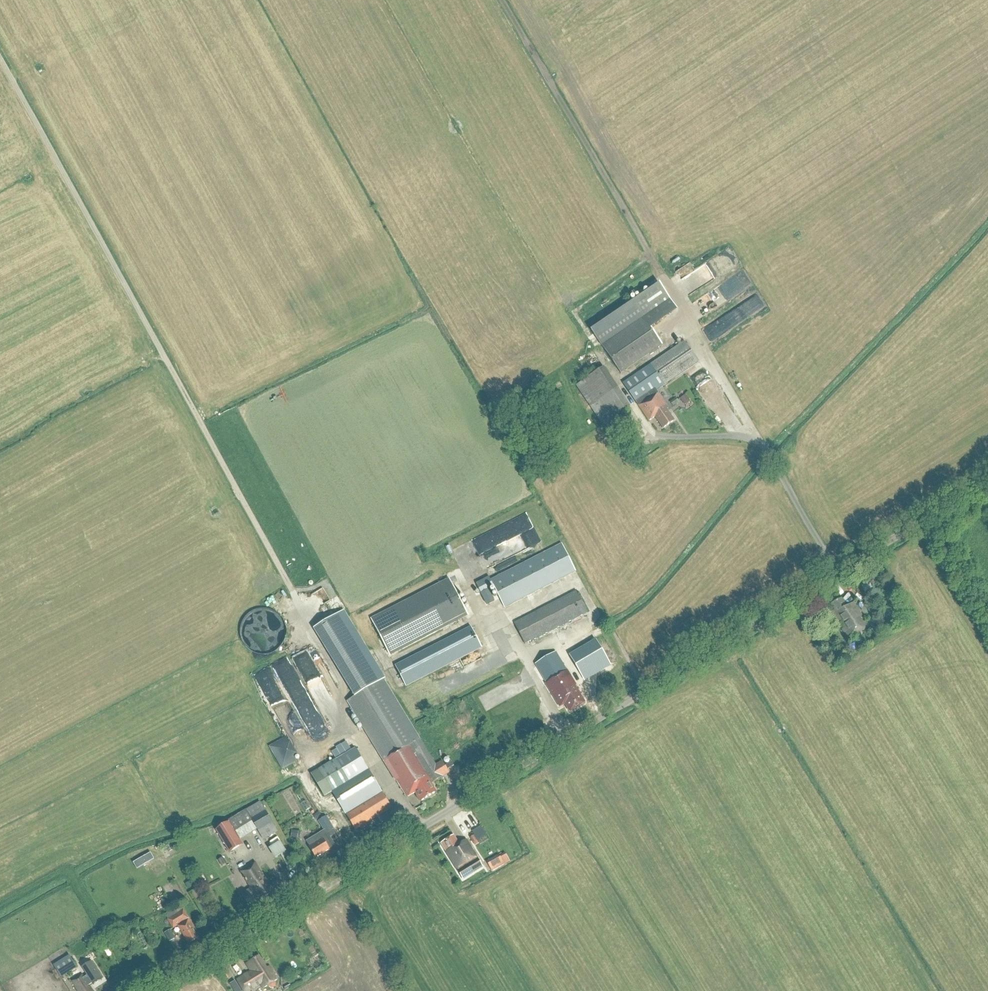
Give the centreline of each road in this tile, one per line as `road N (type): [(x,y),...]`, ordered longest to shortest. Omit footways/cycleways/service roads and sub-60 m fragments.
road 1 (unclassified): [(155,990),(837,572)]
road 2 (unclassified): [(837,572),(987,480)]
road 3 (unclassified): [(767,451),(837,572)]

